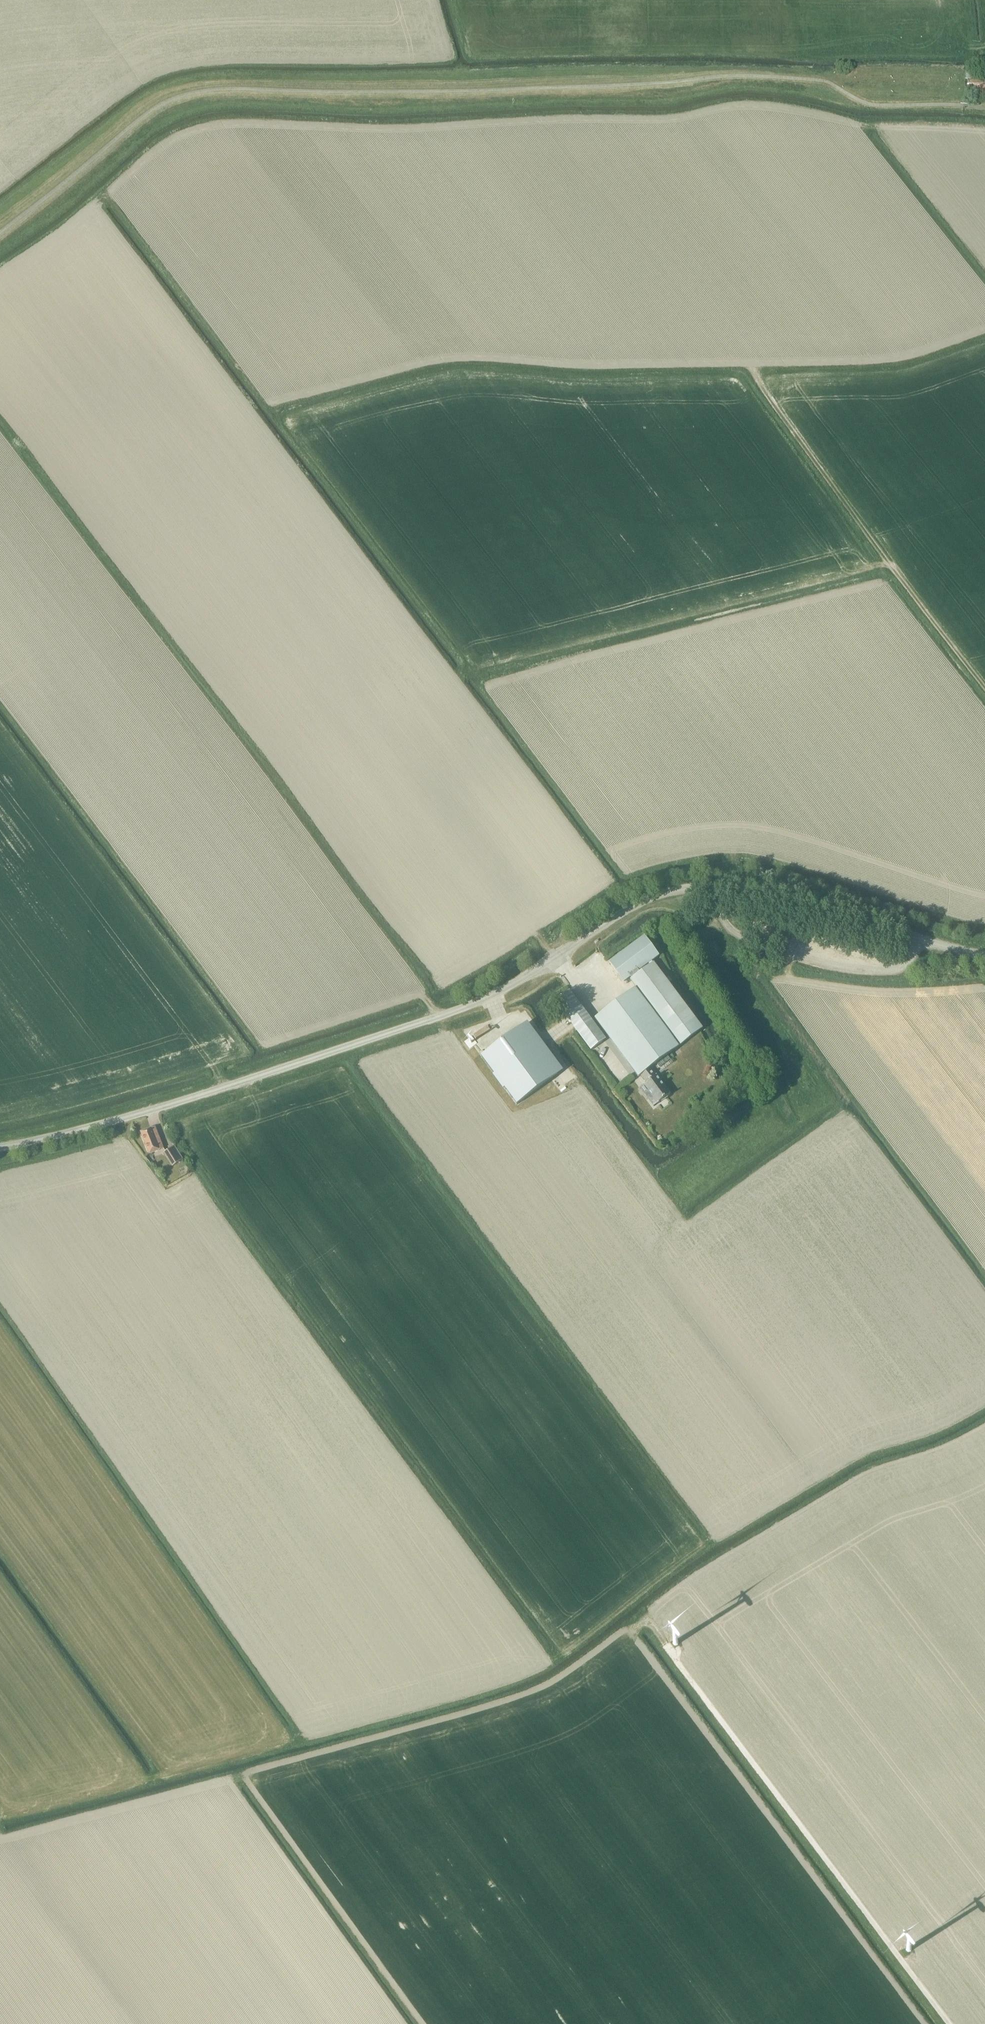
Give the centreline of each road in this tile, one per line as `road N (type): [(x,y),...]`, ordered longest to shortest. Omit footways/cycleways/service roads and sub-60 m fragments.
road 1 (unclassified): [(0,1145),(214,1092),(417,1024),(481,1000),(630,907),(683,888),(773,891),(984,954)]

